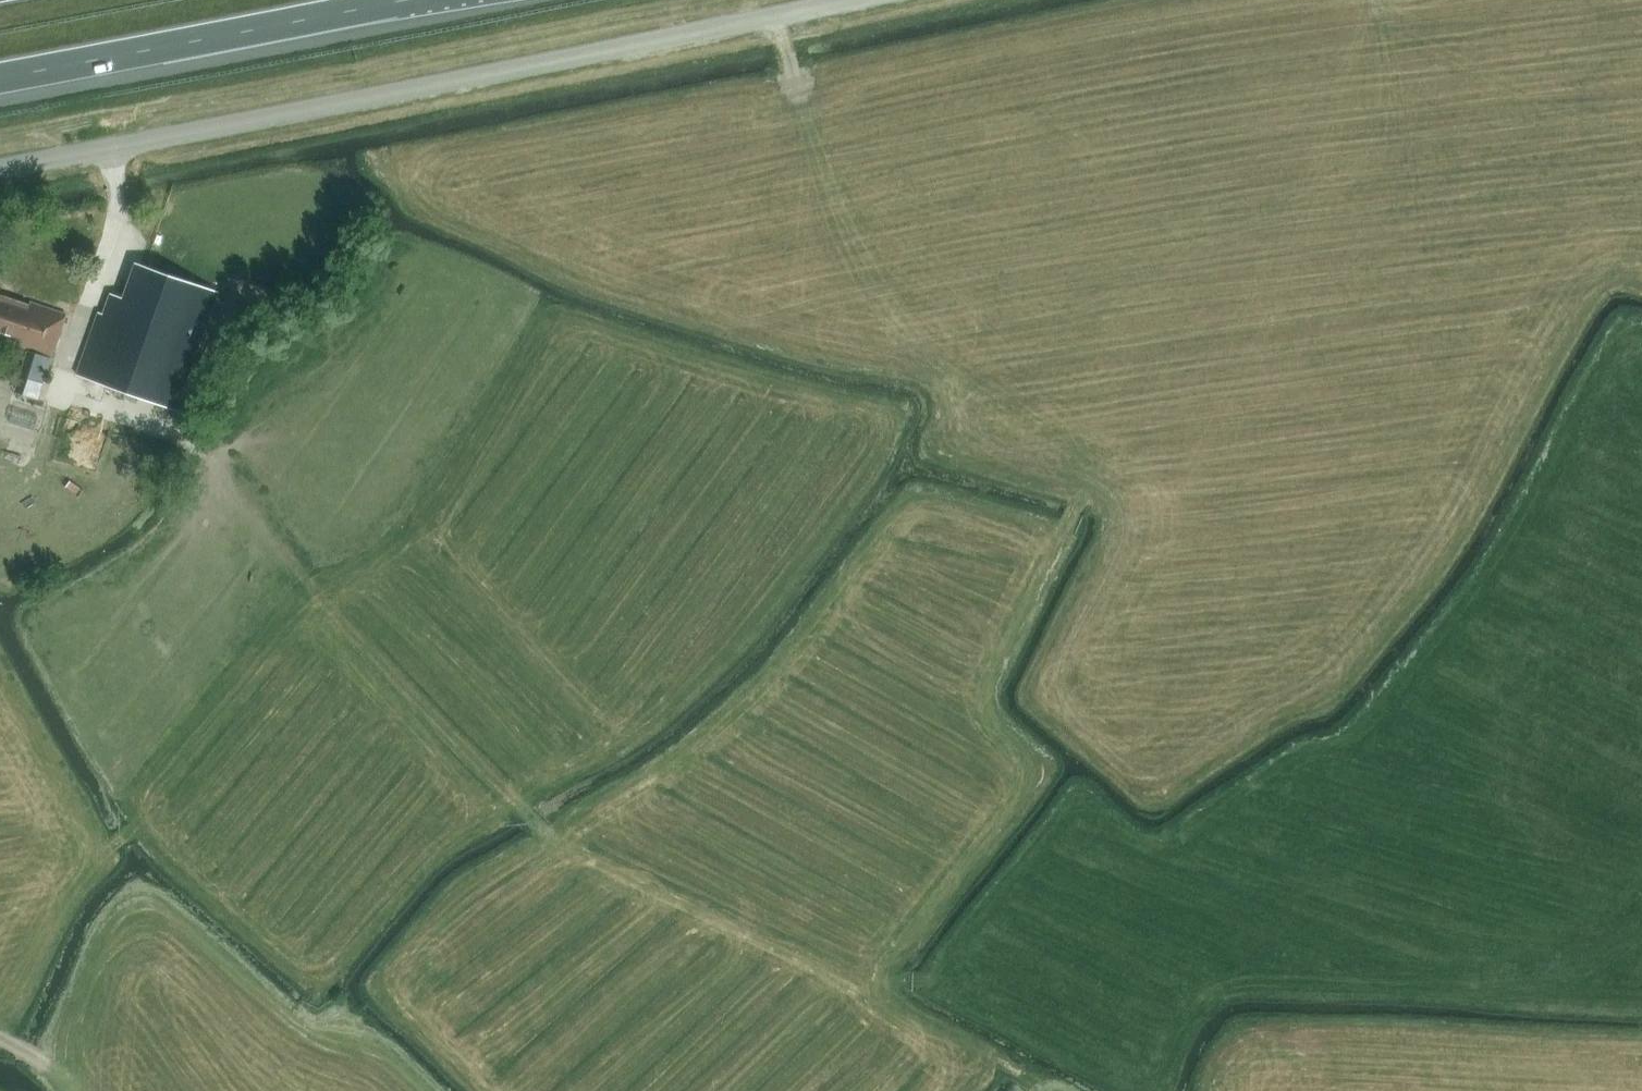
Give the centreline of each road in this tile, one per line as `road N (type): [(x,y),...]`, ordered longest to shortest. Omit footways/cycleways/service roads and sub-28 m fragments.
road 1 (unclassified): [(0,168),(852,0)]
road 2 (motorway): [(0,76),(404,0)]
road 3 (track): [(206,451),(57,393)]

